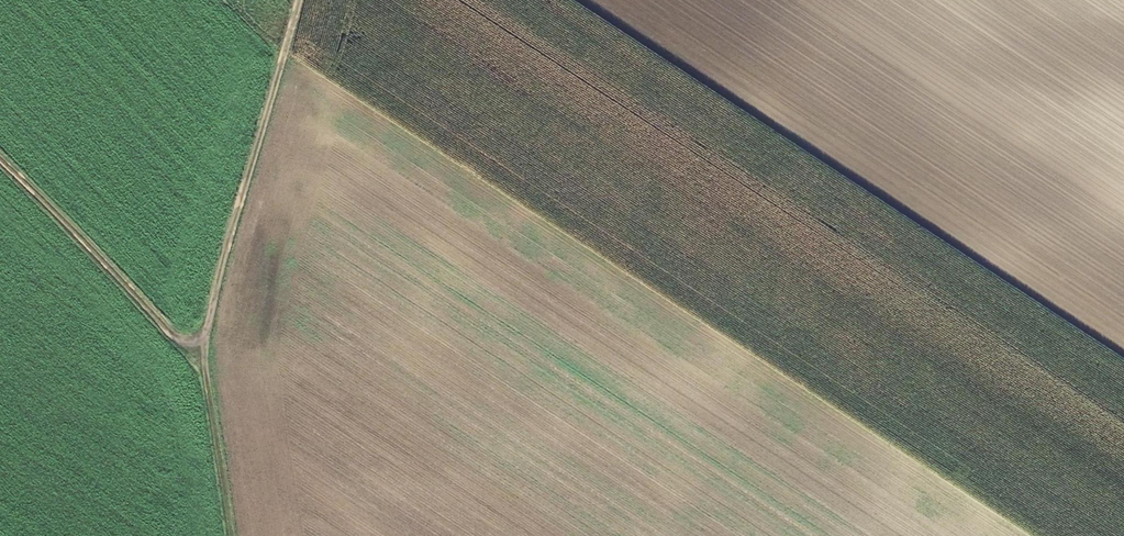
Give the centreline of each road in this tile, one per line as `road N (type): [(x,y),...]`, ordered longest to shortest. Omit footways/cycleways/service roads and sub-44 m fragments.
road 1 (track): [(228,535),(204,340),(297,0)]

